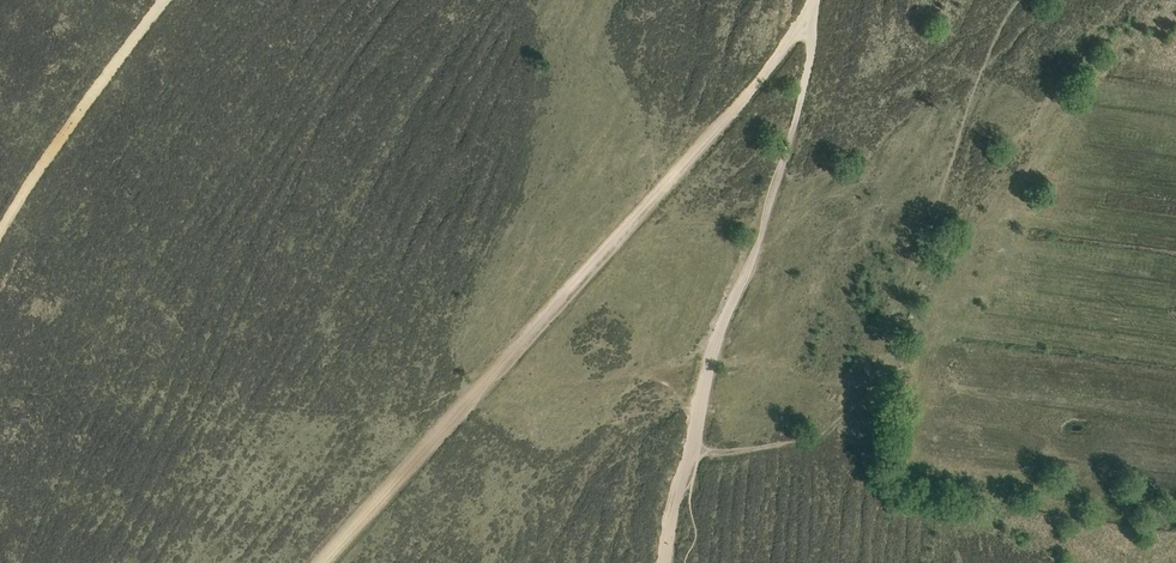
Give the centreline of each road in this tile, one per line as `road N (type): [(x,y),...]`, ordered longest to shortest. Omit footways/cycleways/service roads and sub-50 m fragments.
road 1 (track): [(323,562),(730,115),(815,7)]
road 2 (track): [(687,458),(712,355),(782,167),(817,0)]
road 3 (track): [(163,0),(0,234)]

